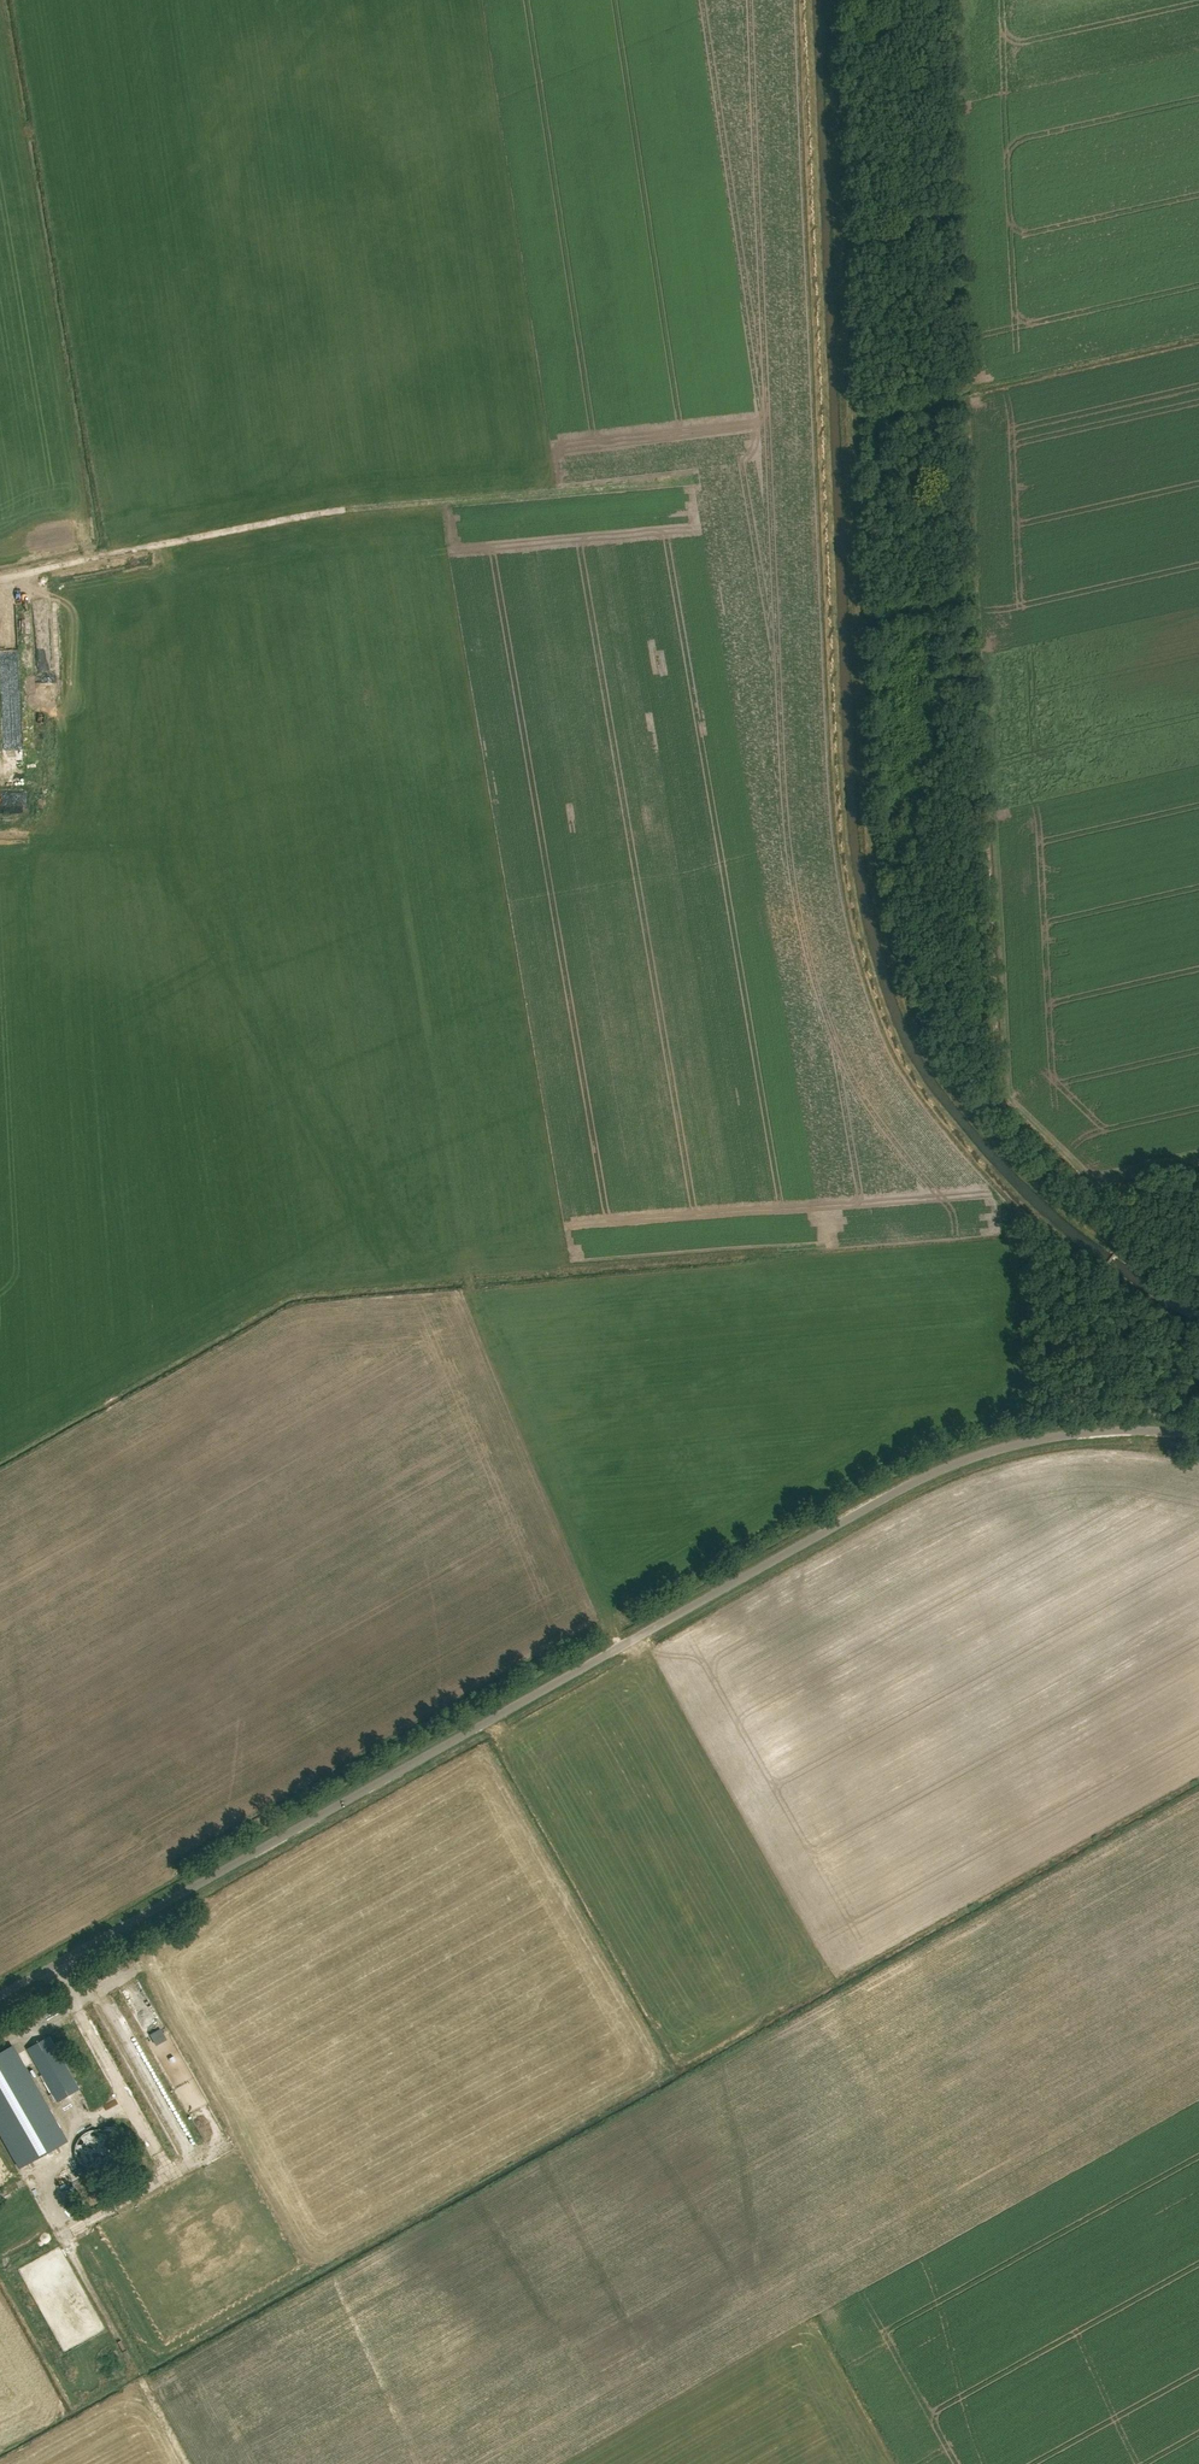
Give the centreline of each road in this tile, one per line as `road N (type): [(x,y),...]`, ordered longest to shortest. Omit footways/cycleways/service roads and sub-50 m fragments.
road 1 (unclassified): [(0,1995),(855,1509),(971,1453),(1124,1429),(1198,1433)]

